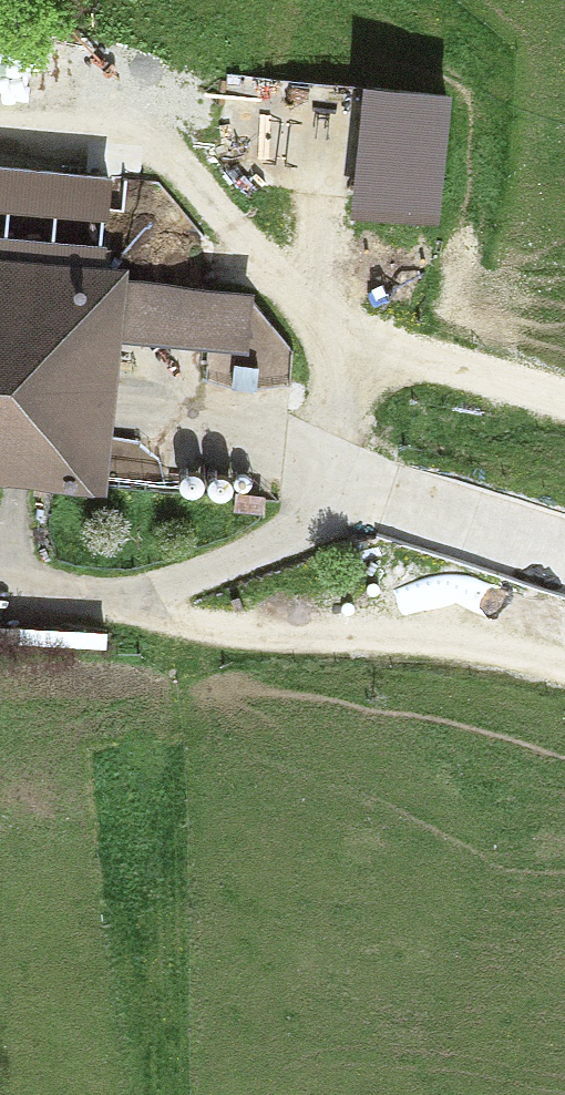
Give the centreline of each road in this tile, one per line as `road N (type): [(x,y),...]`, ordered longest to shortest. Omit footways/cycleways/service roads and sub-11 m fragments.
road 1 (track): [(0,576),(168,589),(275,548),(318,491),(333,412),(313,326),(273,267),(174,164),(81,137),(0,135)]
road 2 (track): [(168,589),(203,621),(463,645),(564,665)]
road 3 (track): [(564,399),(313,326)]

